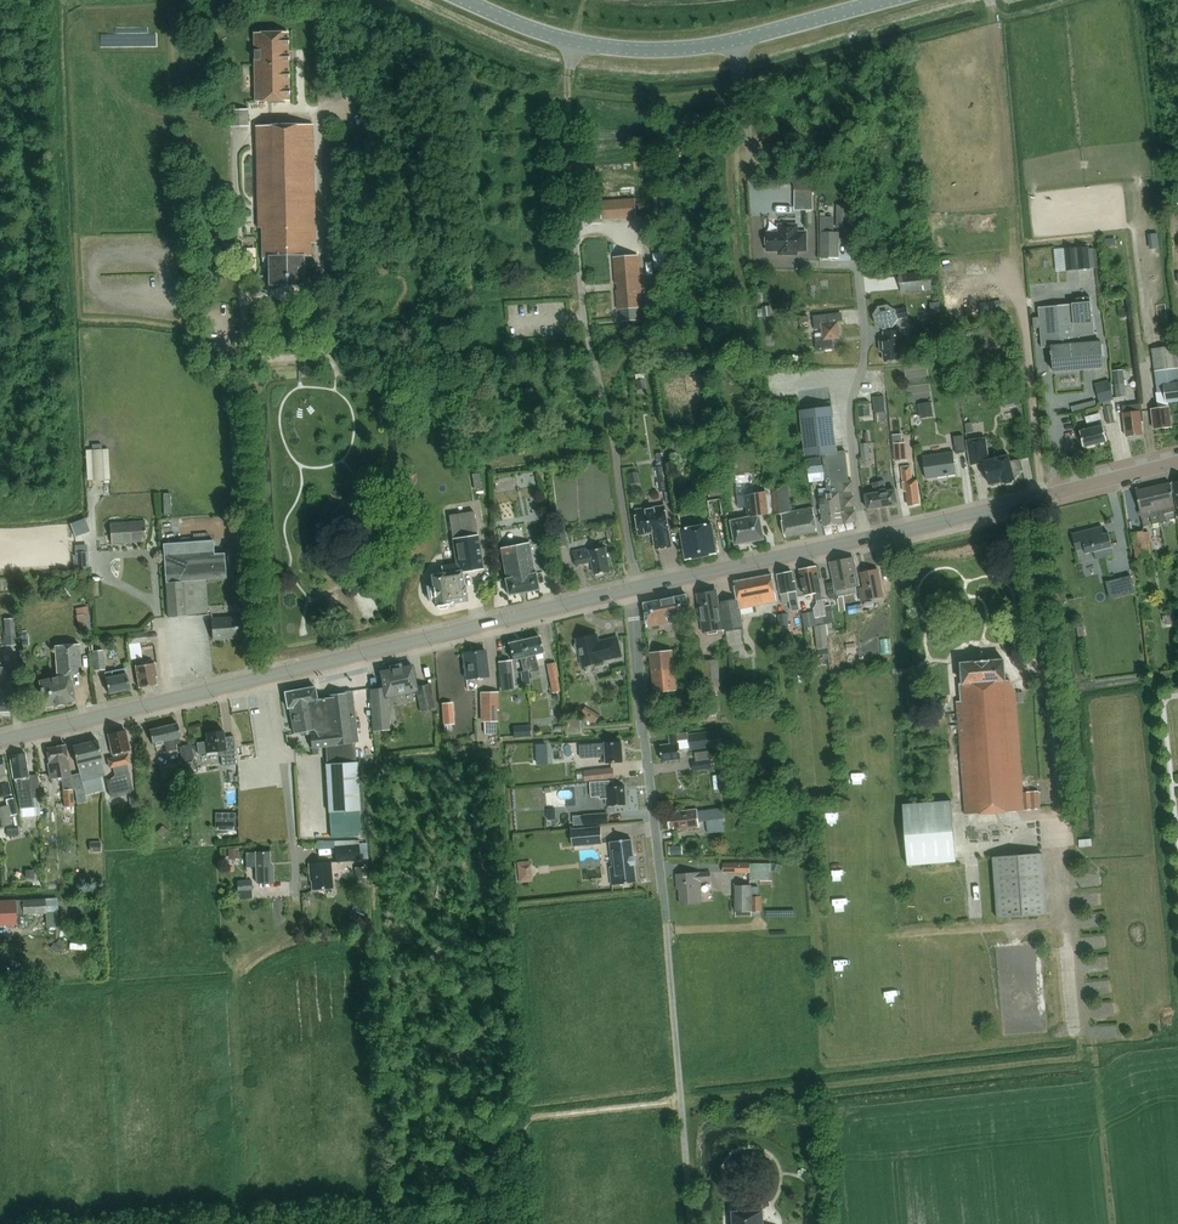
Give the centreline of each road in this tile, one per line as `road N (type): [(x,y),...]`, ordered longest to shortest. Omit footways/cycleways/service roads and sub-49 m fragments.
road 1 (secondary): [(634,588),(1177,462)]
road 2 (track): [(994,26),(1035,498)]
road 3 (unclassified): [(464,0),(548,36),(652,50),(716,45),(888,0)]
road 4 (secondary): [(272,675),(634,588)]
road 5 (residential): [(634,588),(666,923)]
road 6 (secondary): [(0,740),(272,675)]
road 7 (residential): [(272,675),(297,889)]
road 8 (track): [(577,230),(568,167),(571,42)]

